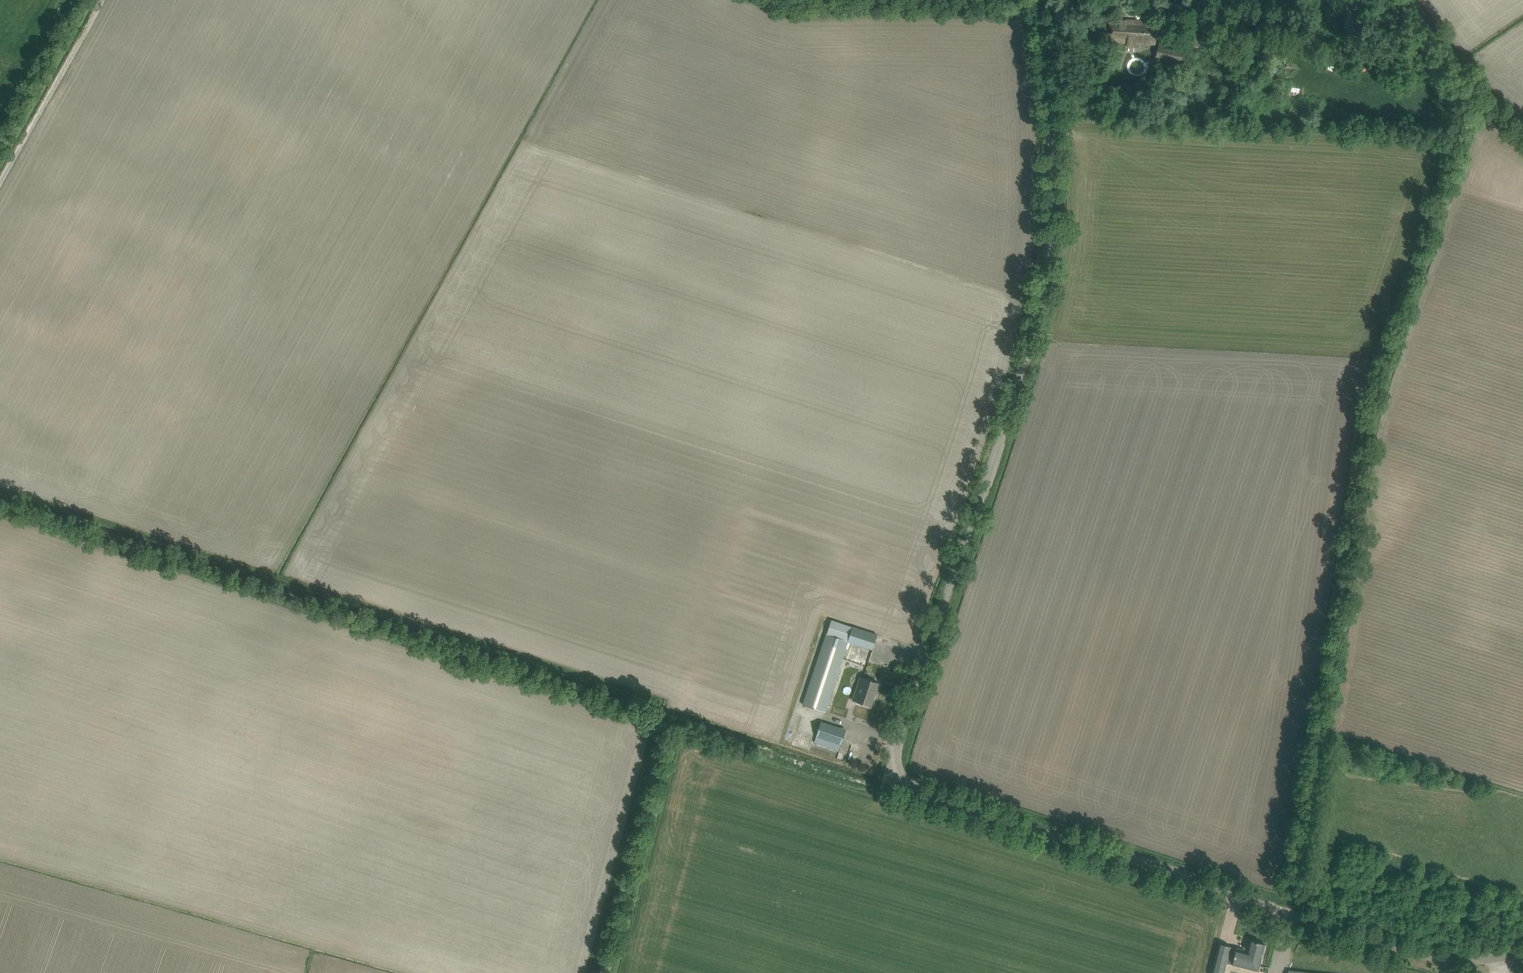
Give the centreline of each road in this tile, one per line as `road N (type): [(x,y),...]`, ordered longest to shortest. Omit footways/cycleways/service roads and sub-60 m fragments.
road 1 (unclassified): [(1522,956),(1482,963),(1404,954),(902,782),(898,742),(1042,324),(1048,70),(1033,0)]

